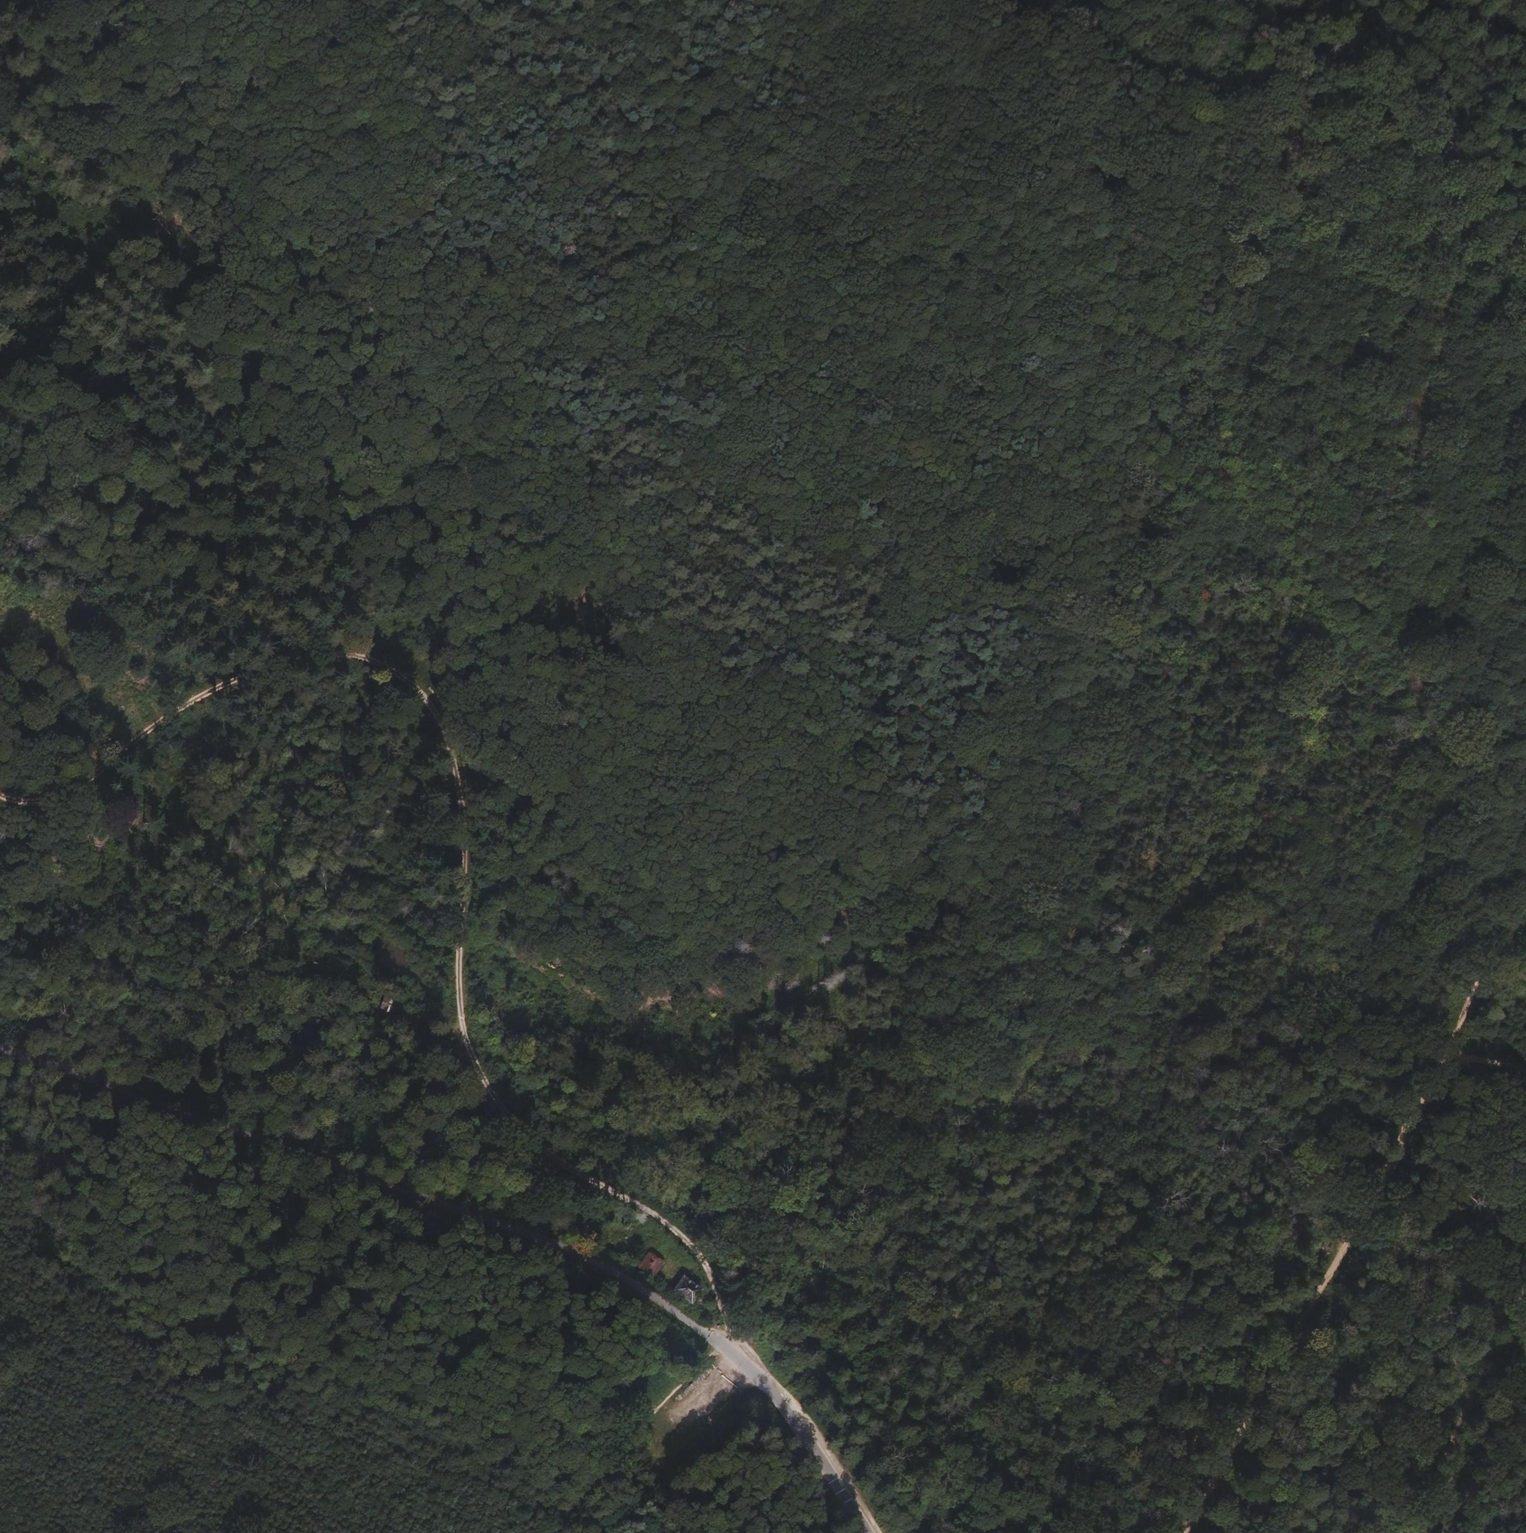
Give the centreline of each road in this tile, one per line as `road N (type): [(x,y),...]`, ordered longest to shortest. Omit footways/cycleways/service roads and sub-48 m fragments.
road 1 (track): [(752,1337),(740,1302),(676,1239),(631,1204),(515,1147),(497,1112),(459,1029),(454,997),(464,904),(464,766),(436,702),(400,672),(337,655),(273,664),(132,736),(55,795),(29,805),(0,795)]
road 2 (track): [(1450,1066),(1182,1532)]
road 3 (track): [(994,0),(1288,114)]
road 4 (unclassified): [(714,1339),(791,1408),(866,1532)]

